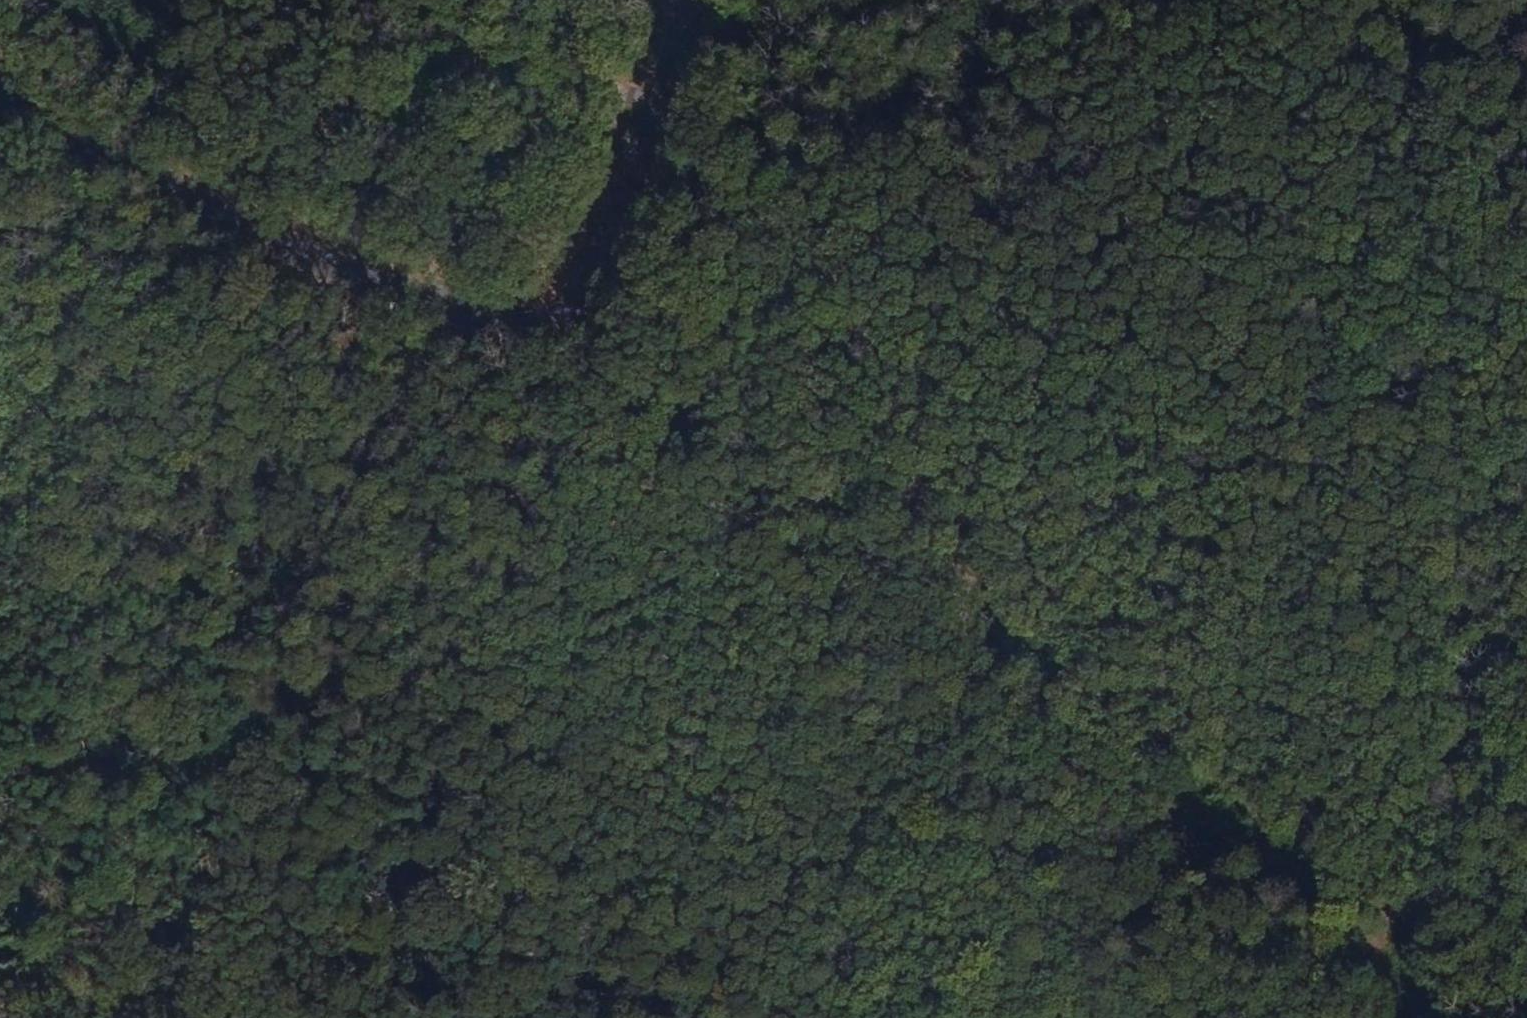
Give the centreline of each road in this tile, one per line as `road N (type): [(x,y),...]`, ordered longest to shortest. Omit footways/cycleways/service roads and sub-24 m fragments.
road 1 (unclassified): [(0,86),(170,182),(333,258),(561,324)]
road 2 (residential): [(561,324),(690,28),(681,0)]

